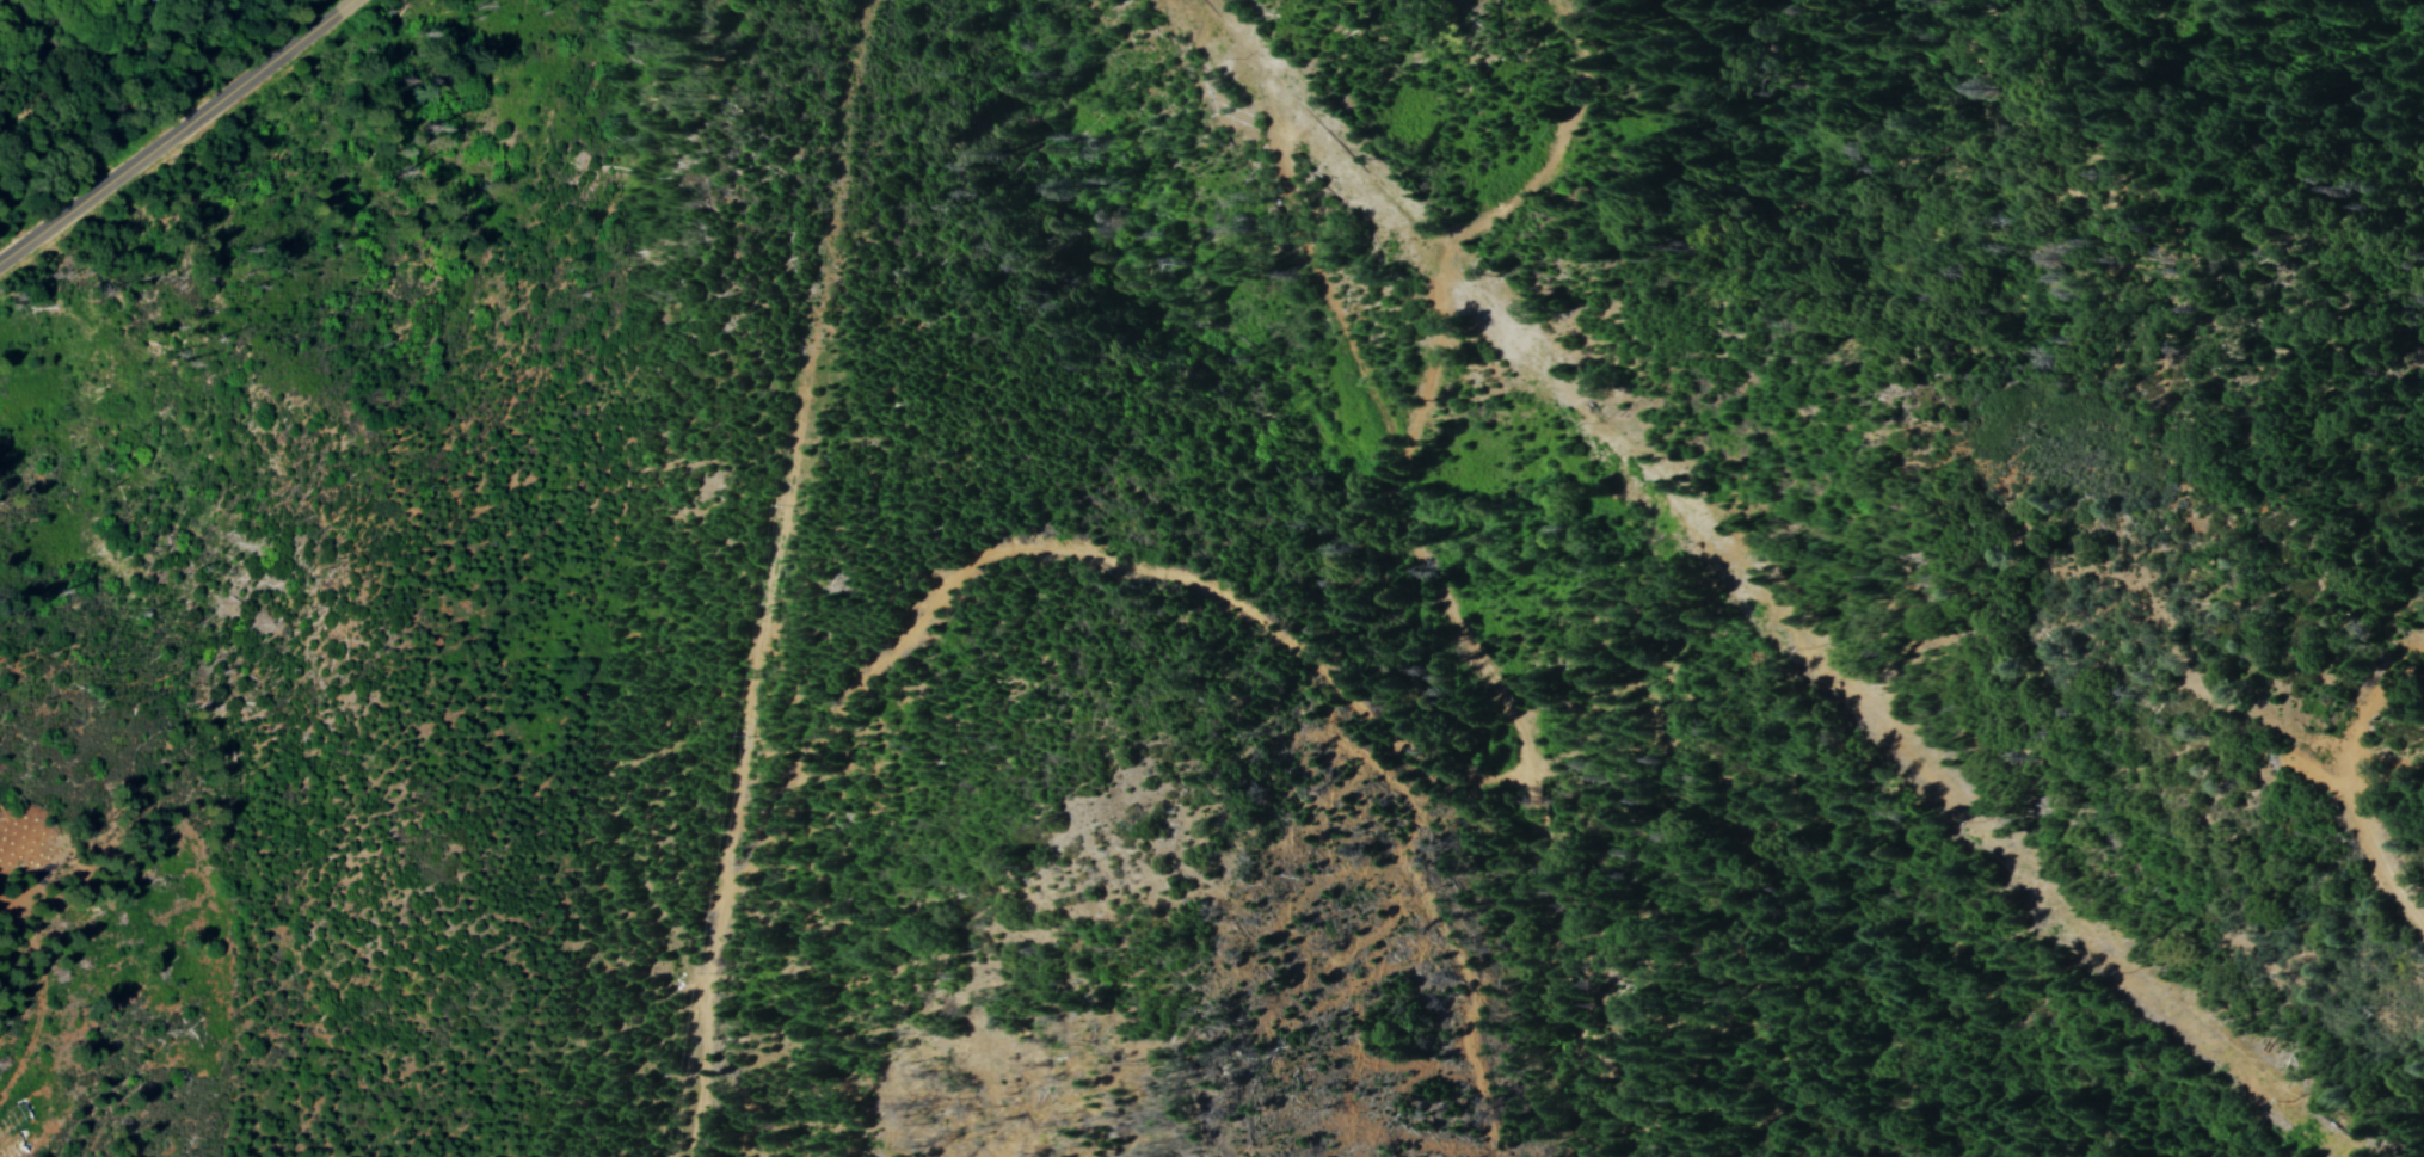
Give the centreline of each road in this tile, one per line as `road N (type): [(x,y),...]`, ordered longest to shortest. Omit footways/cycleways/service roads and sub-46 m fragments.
road 1 (tertiary): [(0,267),(359,0)]

